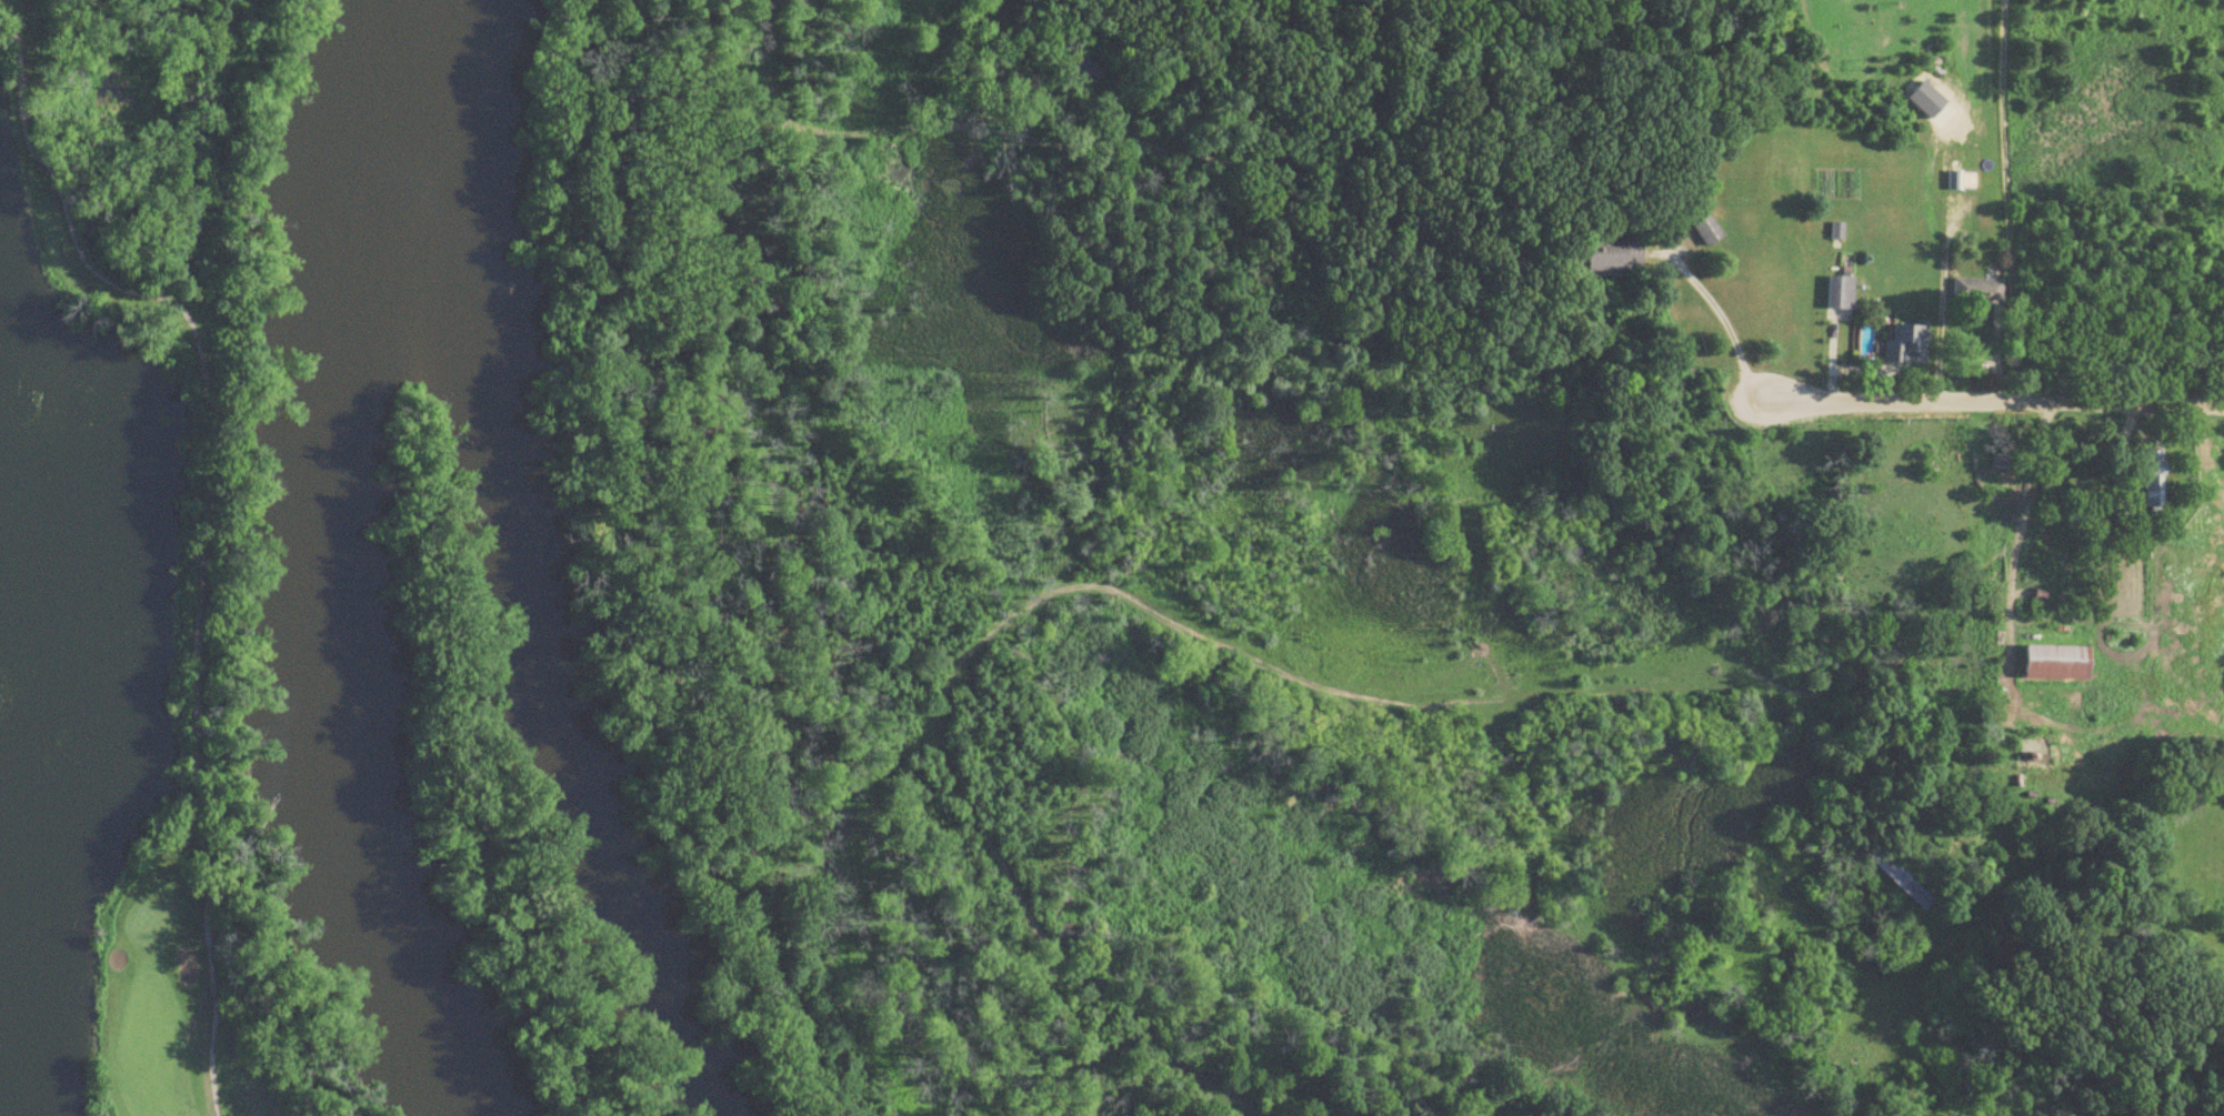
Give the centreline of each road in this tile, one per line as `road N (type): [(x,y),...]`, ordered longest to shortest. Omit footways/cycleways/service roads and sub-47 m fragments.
road 1 (residential): [(817,1115),(727,922),(728,867),(795,800),(906,746),(988,639),(1020,613),(1082,587),(1124,594),(1323,690),(1425,712),(1744,674),(1810,696),(1836,695),(1862,685),(1973,572),(2003,553),(2016,532),(2047,403)]
road 2 (residential): [(2223,407),(1760,396)]

